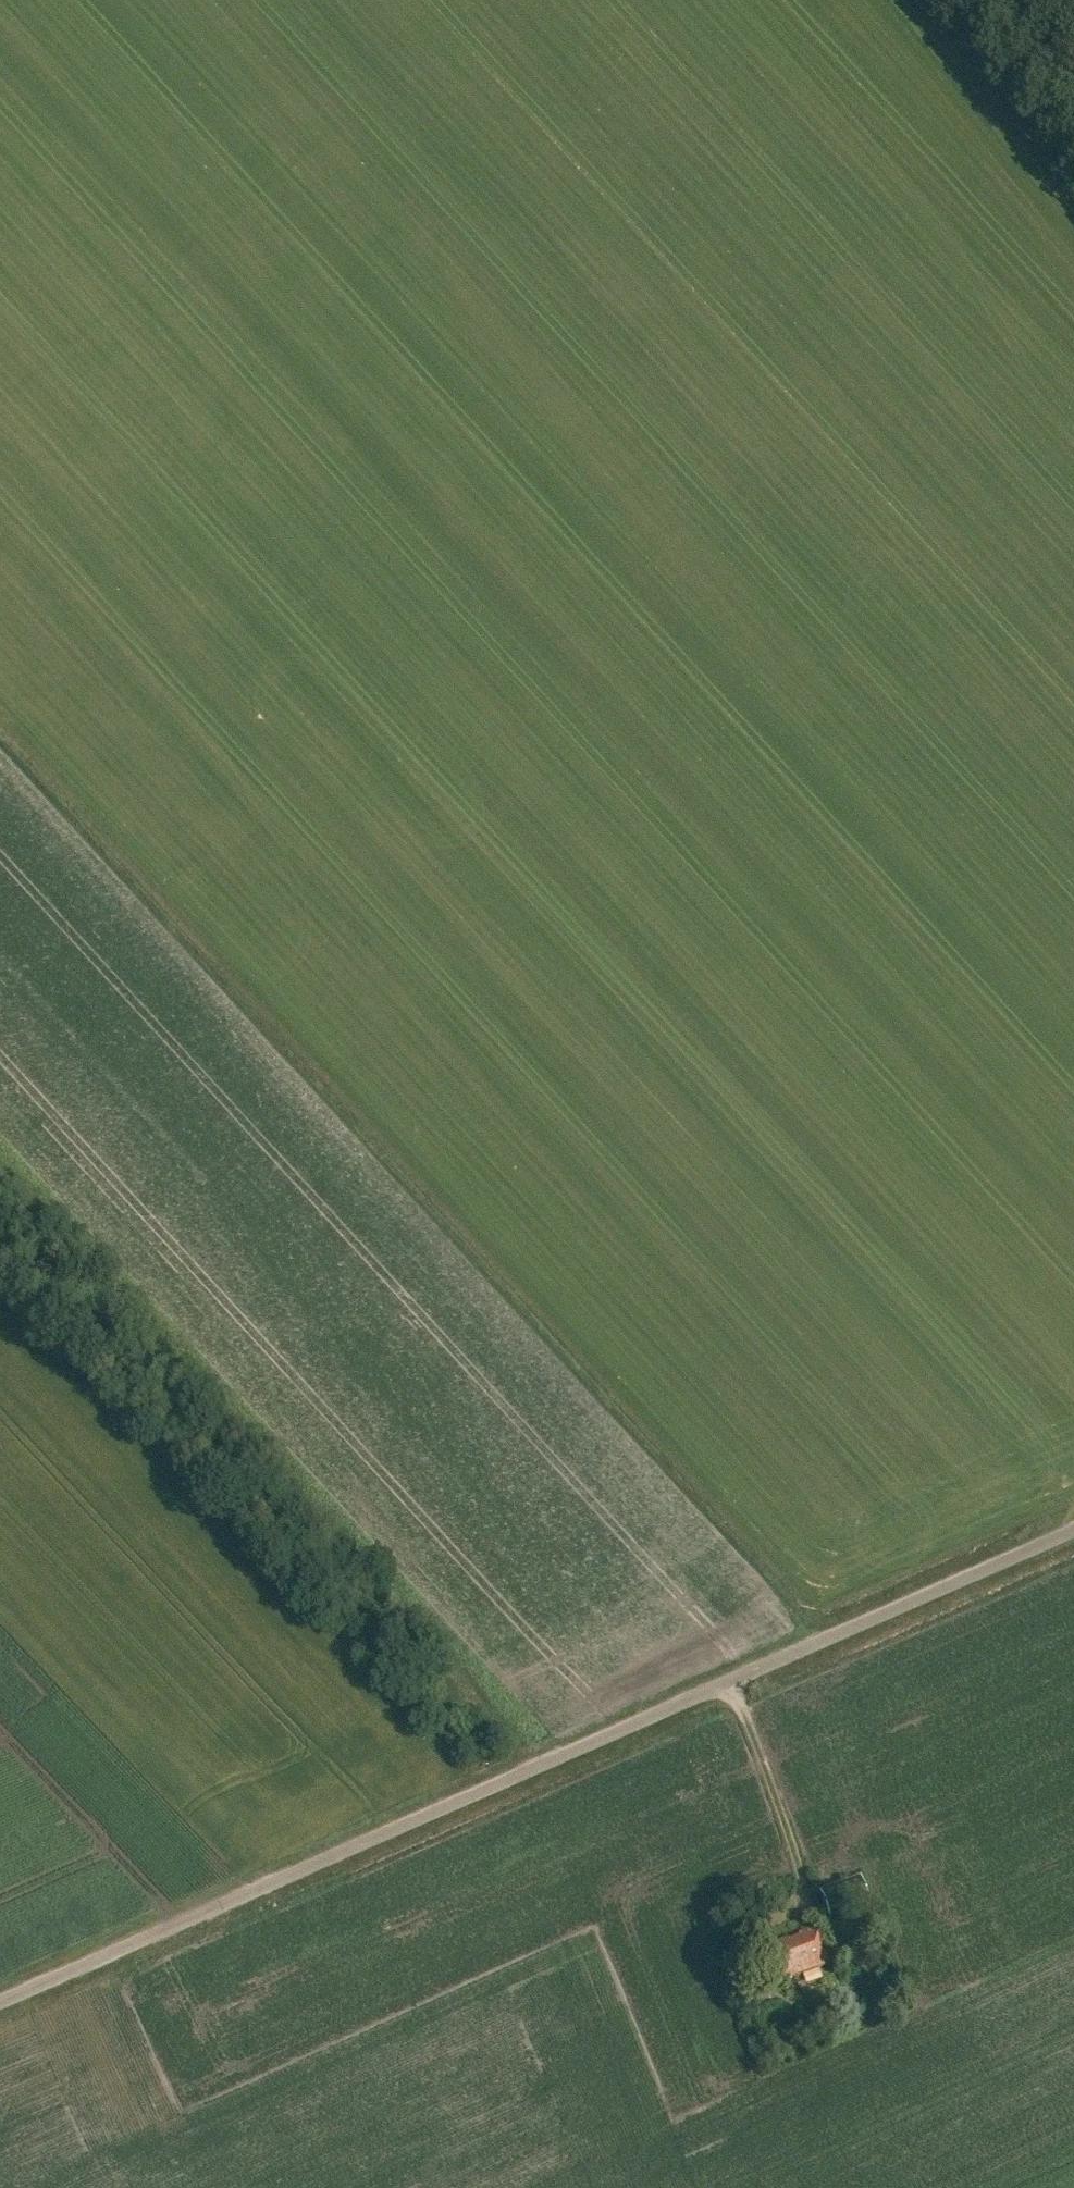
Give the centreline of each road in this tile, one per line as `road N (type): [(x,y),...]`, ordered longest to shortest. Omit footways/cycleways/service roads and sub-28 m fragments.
road 1 (unclassified): [(0,1999),(1073,1529)]
road 2 (track): [(998,0),(1073,95)]

